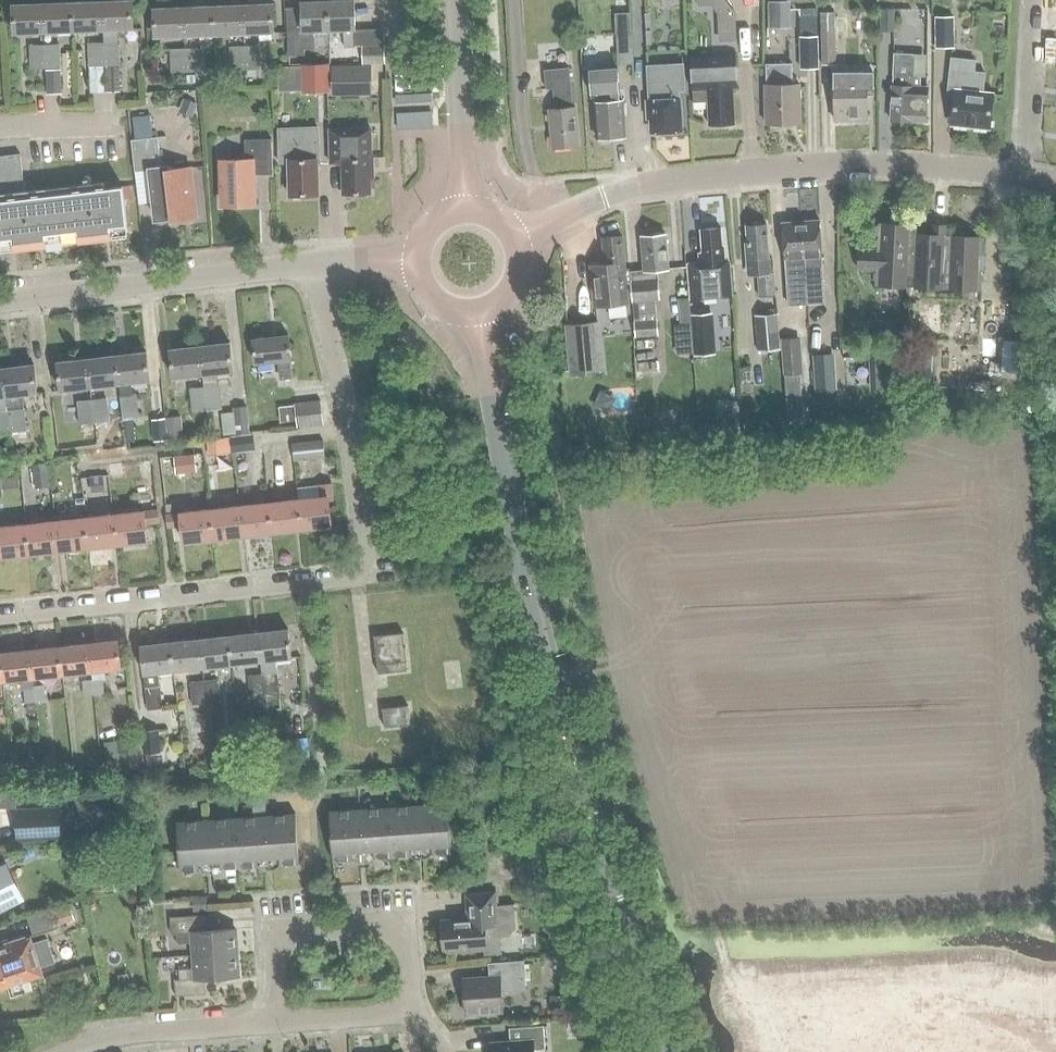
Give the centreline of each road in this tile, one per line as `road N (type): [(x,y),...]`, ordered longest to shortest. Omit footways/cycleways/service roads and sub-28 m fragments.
road 1 (primary): [(672,1051),(600,853),(538,628),(475,306)]
road 2 (residential): [(310,262),(366,533),(355,568),(338,579),(0,623)]
road 3 (tertiary): [(511,243),(650,181),(789,164),(913,163),(1055,186)]
road 4 (secondary): [(0,298),(310,262)]
road 5 (residential): [(407,1008),(398,925),(273,928),(274,1022)]
road 6 (primary): [(459,213),(455,0)]
road 7 (residential): [(68,1051),(124,1035),(274,1022)]
road 8 (residential): [(274,1022),(407,1008)]

